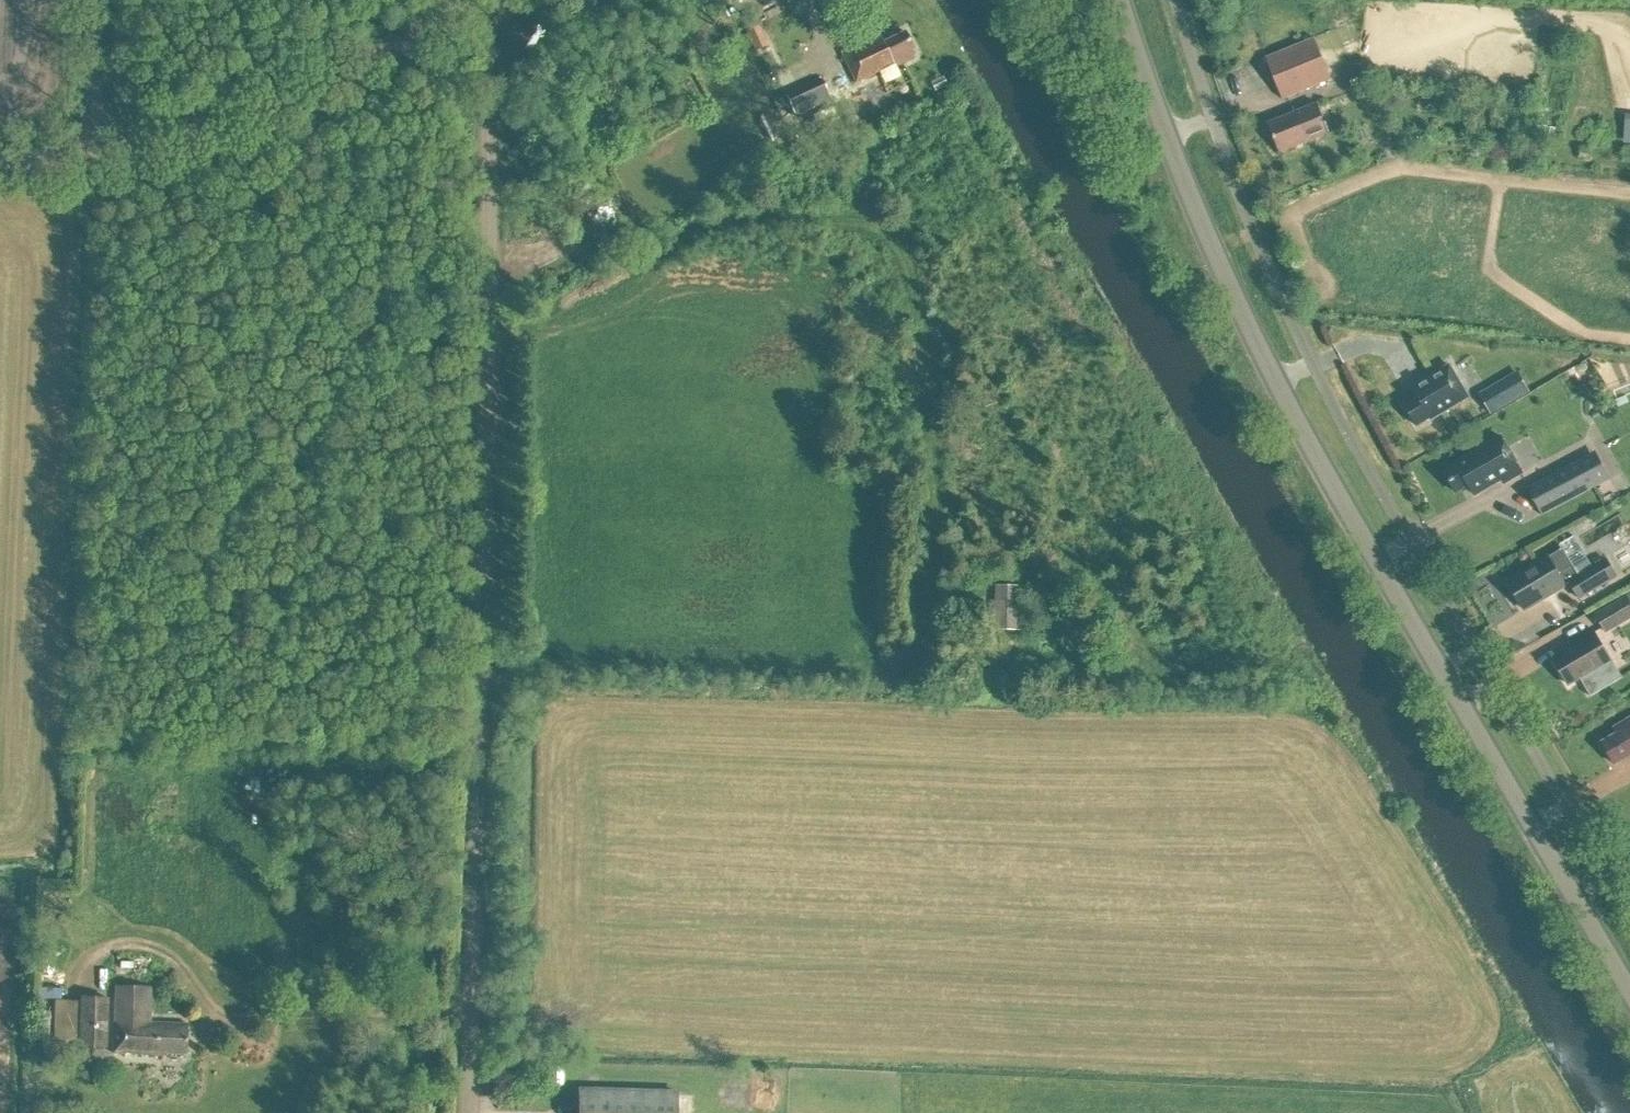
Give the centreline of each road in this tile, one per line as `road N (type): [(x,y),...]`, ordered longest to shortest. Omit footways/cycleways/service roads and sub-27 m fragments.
road 1 (tertiary): [(1629,990),(1451,693),(1256,347),(1171,145),(1122,0)]
road 2 (track): [(491,0),(462,1112)]
road 3 (tertiary): [(91,153),(278,104),(486,0)]
road 4 (unclassified): [(91,153),(92,0)]

